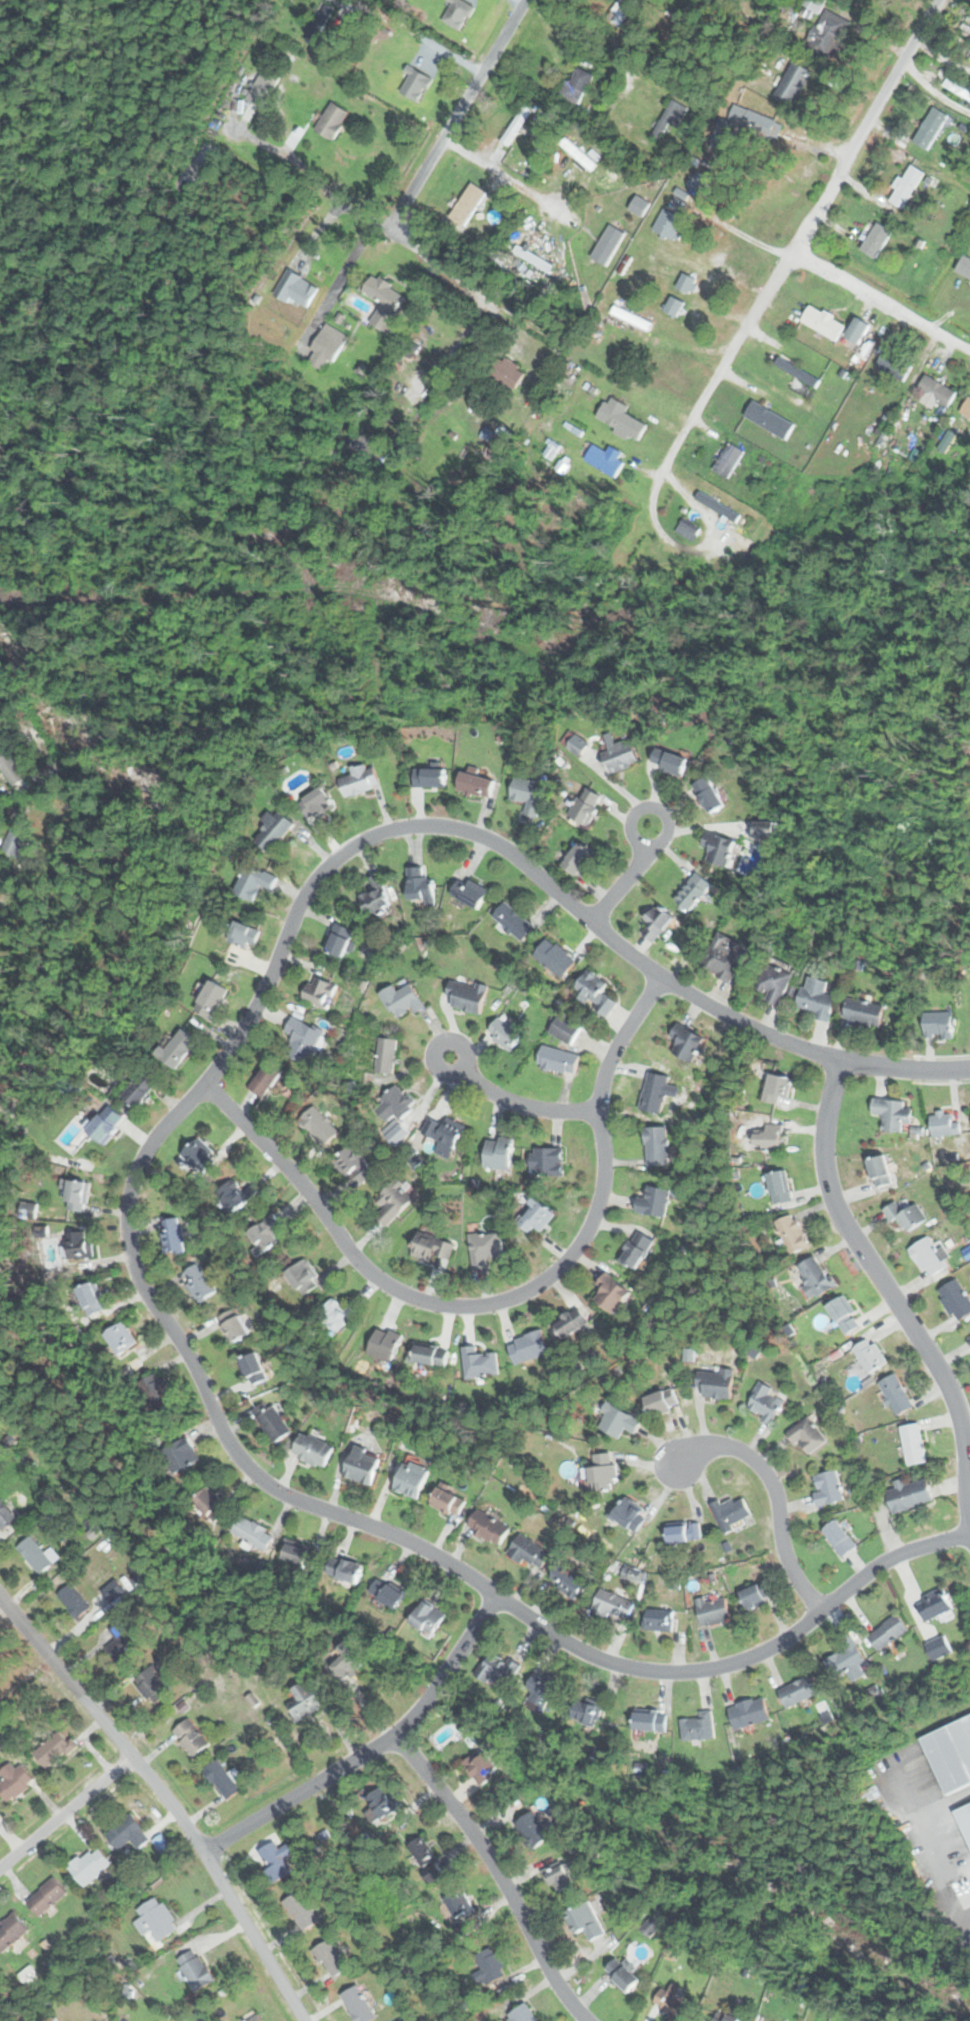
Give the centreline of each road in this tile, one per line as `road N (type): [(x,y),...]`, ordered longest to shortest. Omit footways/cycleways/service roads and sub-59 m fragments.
road 1 (residential): [(840,1060),(735,1020),(660,977),(492,842),(440,826),(382,833),(344,851),(315,879),(238,1037),(142,1155),(126,1213),(133,1268),(190,1361),(222,1436),(252,1474),(294,1500),(432,1554),(565,1643),(617,1665),(704,1670),(750,1657),(884,1562),(969,1532)]
road 2 (residential): [(204,1084),(300,1183),(362,1266),(411,1298),(486,1304),(550,1276),(590,1225),(602,1173),(601,1083),(660,977)]
road 3 (residential): [(936,0),(650,493)]
road 4 (residential): [(0,1600),(201,1852),(303,2020)]
road 5 (residential): [(969,1521),(951,1396),(849,1234),(827,1182),(822,1145),(840,1060)]
road 6 (residential): [(649,381),(490,295),(226,124)]
road 7 (residential): [(201,1852),(393,1736),(418,1712),(495,1595)]
road 8 (residential): [(393,1736),(474,1837),(552,1978),(585,2020)]
road 9 (residential): [(390,228),(524,0)]
road 10 (residential): [(820,1611),(794,1578),(771,1484),(748,1457),(710,1448),(669,1470)]
road 11 (residential): [(794,252),(969,349)]
road 12 (residential): [(0,1866),(130,1756)]
road 13 (residential): [(598,1112),(506,1101),(447,1057)]
road 14 (residential): [(969,1069),(840,1060)]

